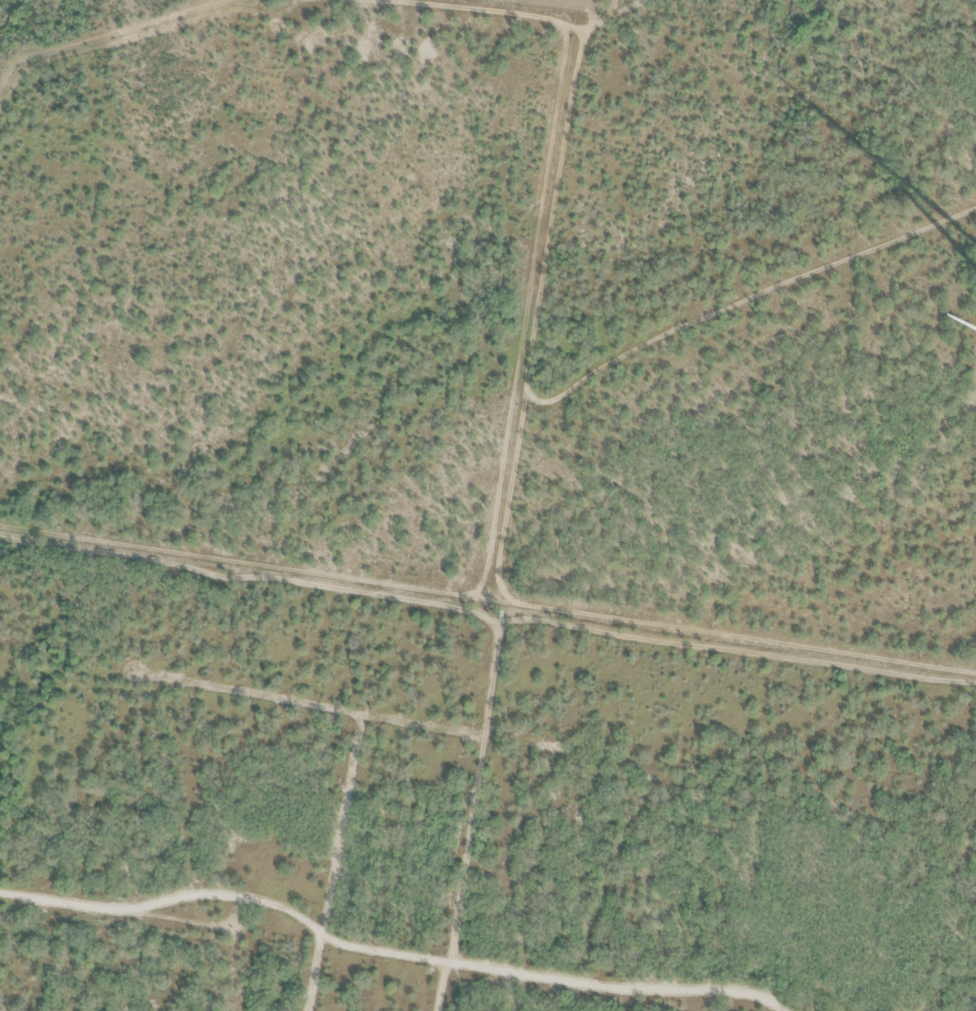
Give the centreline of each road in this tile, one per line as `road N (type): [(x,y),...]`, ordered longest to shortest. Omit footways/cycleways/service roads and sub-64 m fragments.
road 1 (residential): [(704,600),(975,644)]

